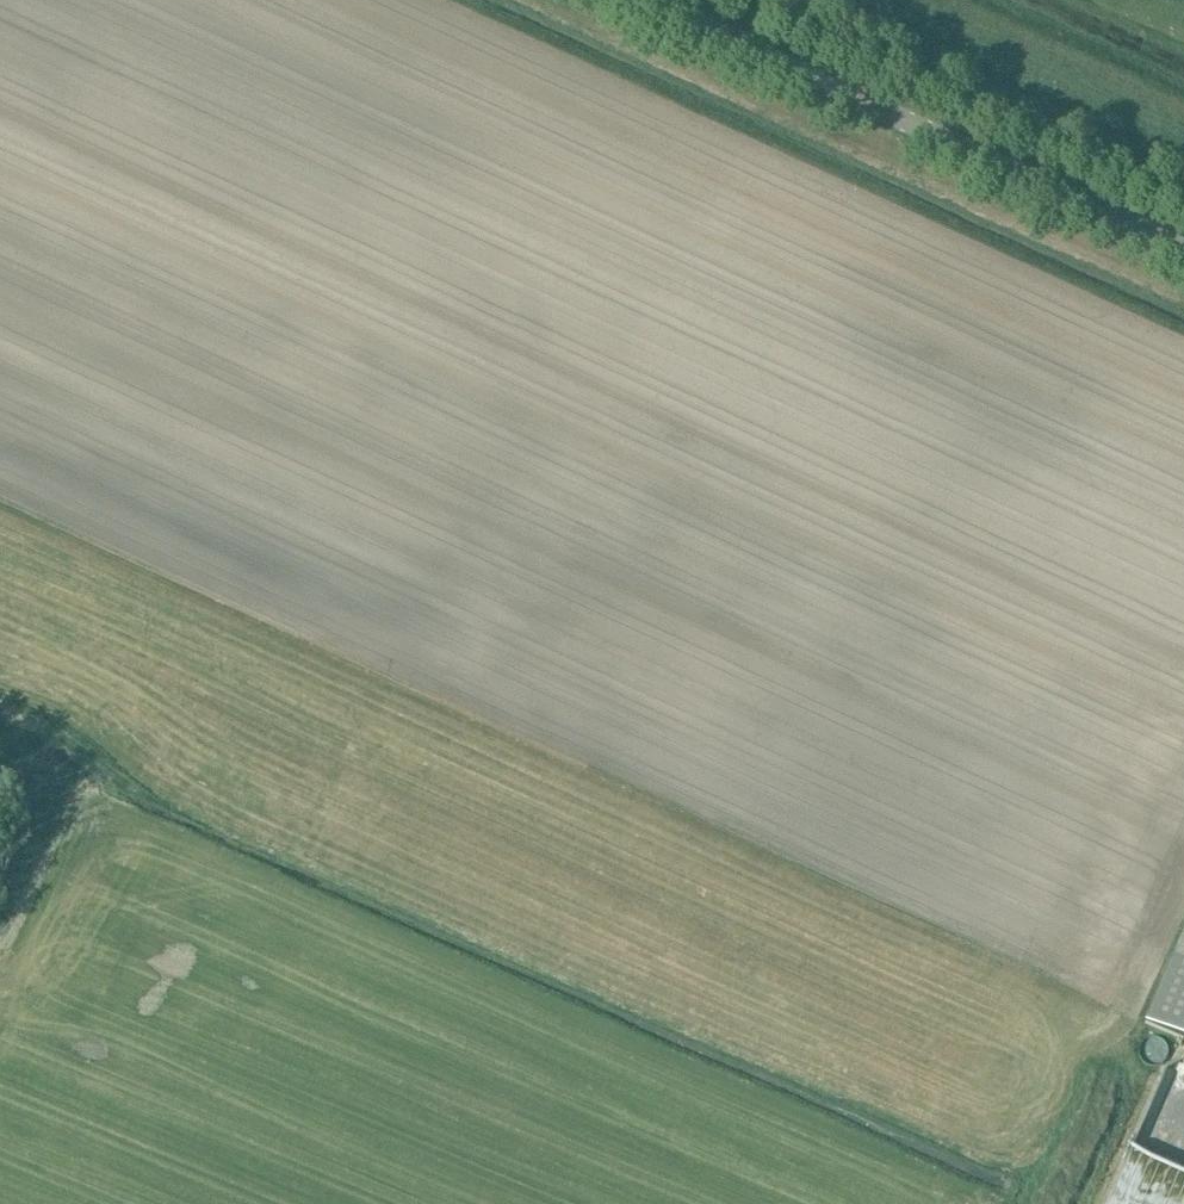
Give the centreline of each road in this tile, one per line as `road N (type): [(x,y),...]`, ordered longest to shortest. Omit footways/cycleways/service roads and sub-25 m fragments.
road 1 (tertiary): [(1183,250),(641,0)]

